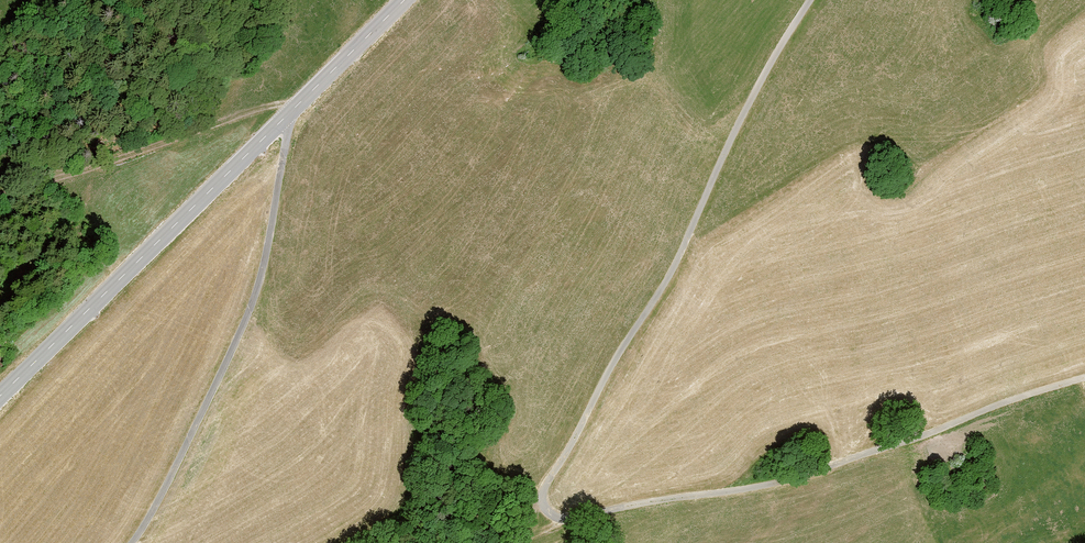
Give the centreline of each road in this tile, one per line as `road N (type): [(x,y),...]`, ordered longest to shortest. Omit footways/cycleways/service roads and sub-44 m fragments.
road 1 (track): [(809,0),(733,135),(663,287),(548,481),(547,510),(567,518),(783,481),(1084,377)]
road 2 (tertiary): [(405,0),(0,396)]
road 3 (track): [(132,542),(254,298),(291,112)]
road 4 (track): [(0,195),(255,110),(291,112)]

